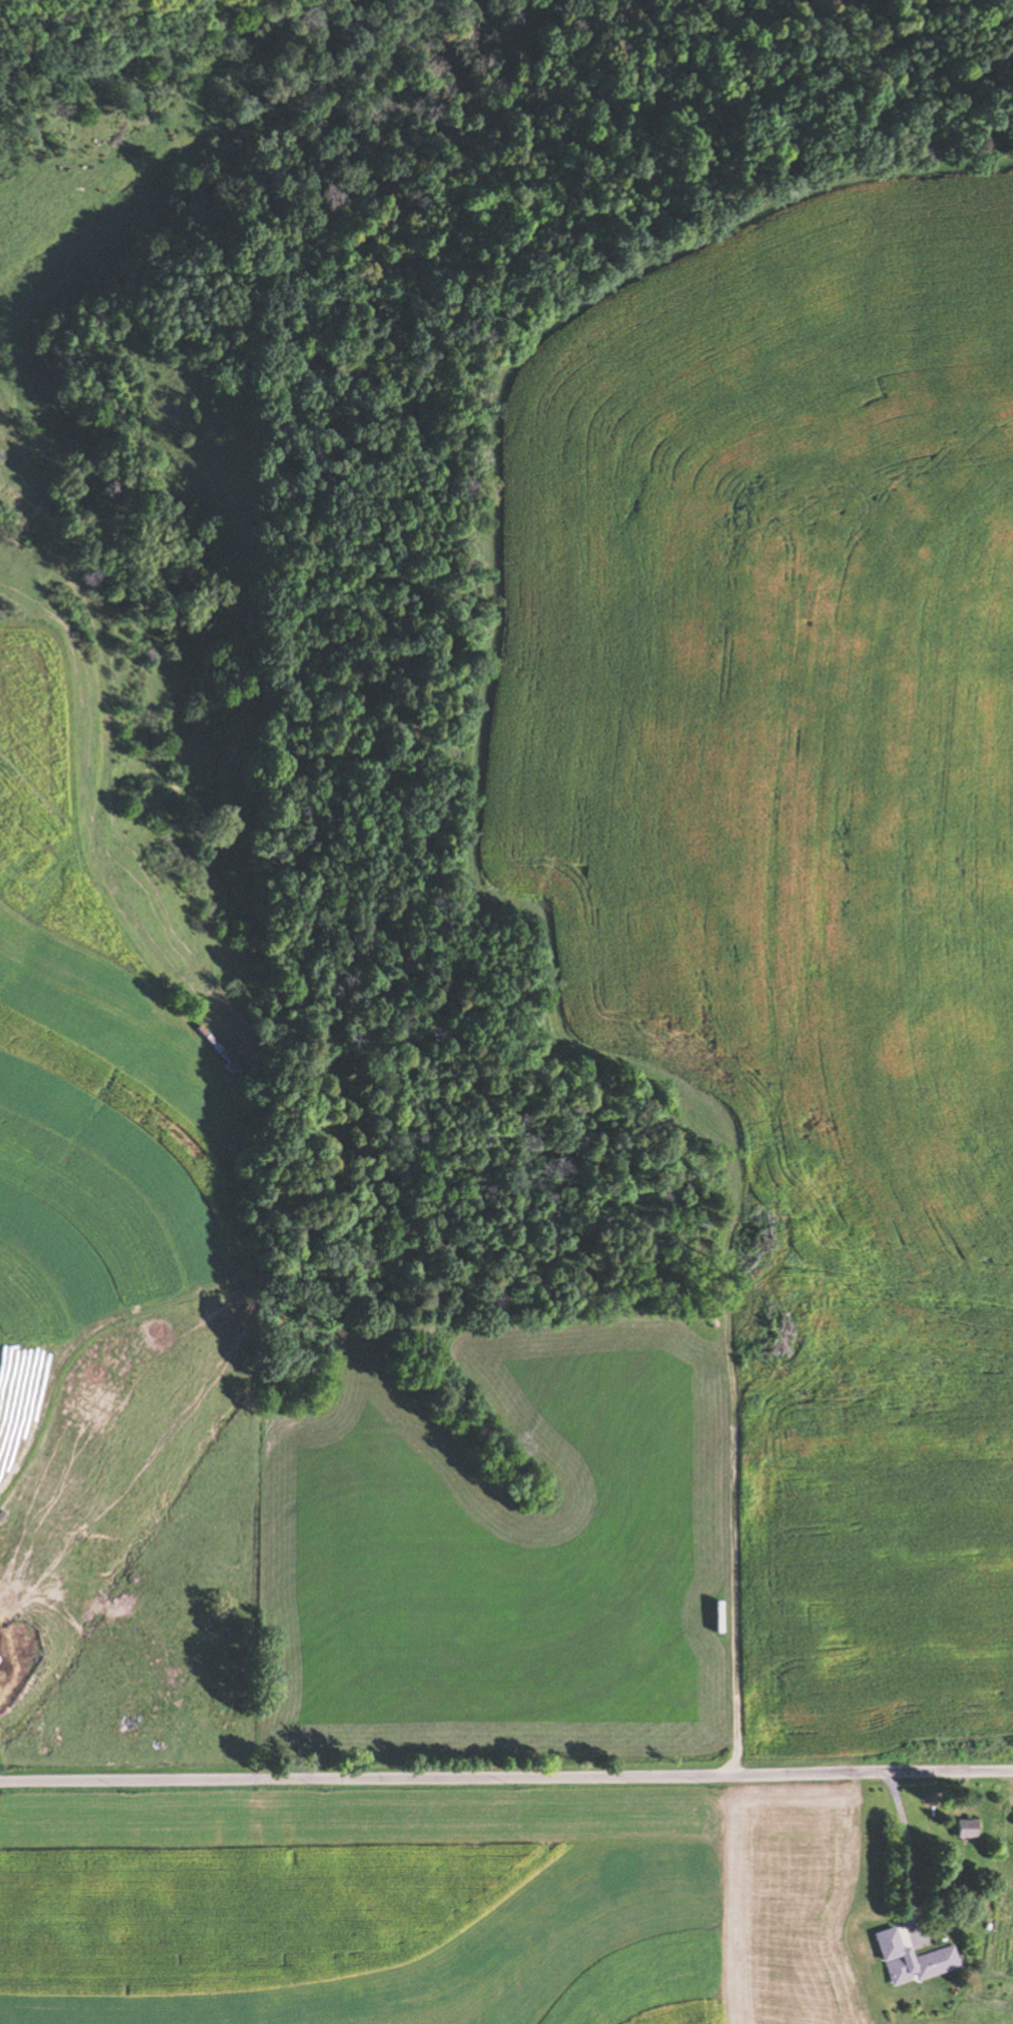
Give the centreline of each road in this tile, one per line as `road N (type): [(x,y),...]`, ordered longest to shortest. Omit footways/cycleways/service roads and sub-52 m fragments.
road 1 (residential): [(1012,1768),(0,1779)]

